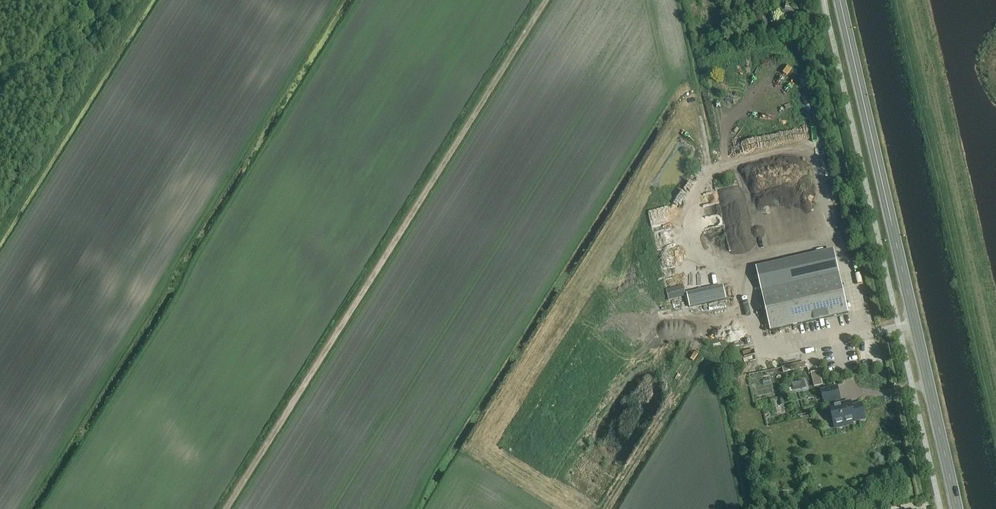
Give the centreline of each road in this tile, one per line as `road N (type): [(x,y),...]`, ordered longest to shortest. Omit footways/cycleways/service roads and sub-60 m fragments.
road 1 (track): [(544,0),(224,508)]
road 2 (primary): [(957,508),(840,0)]

